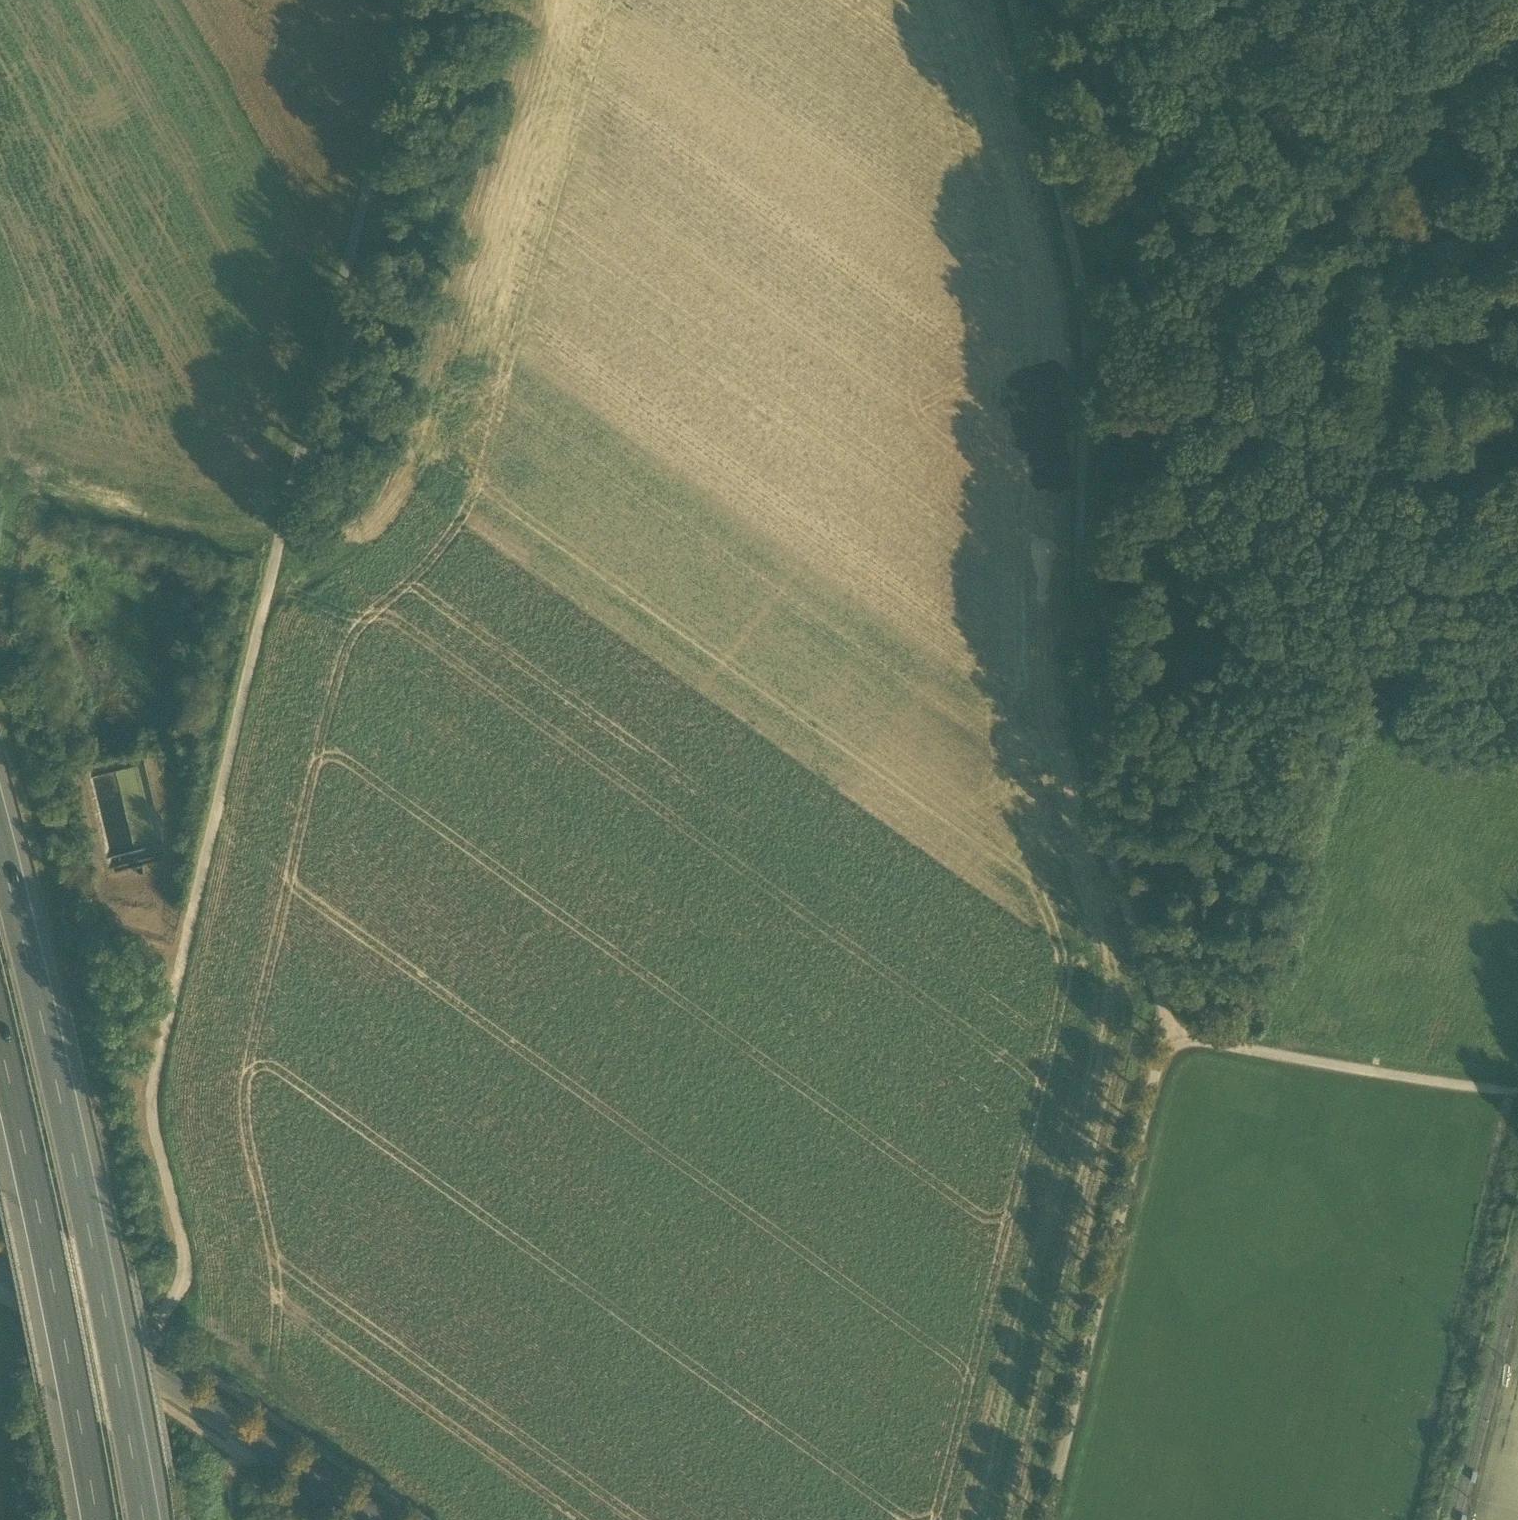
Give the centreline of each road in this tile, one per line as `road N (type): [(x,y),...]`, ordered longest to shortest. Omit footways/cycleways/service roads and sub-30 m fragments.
road 1 (track): [(414,0),(150,1102),(188,1277),(140,1360)]
road 2 (track): [(1090,342),(1083,656),(1090,770),(1167,1034)]
road 3 (motorway): [(144,1519),(88,1209),(0,841)]
road 4 (track): [(1047,1519),(1167,1034)]
road 5 (motorway): [(0,1034),(96,1519)]
road 6 (residential): [(377,1519),(0,1268)]
road 7 (track): [(1167,1034),(1517,1094)]
road 8 (track): [(1012,0),(1090,342)]

